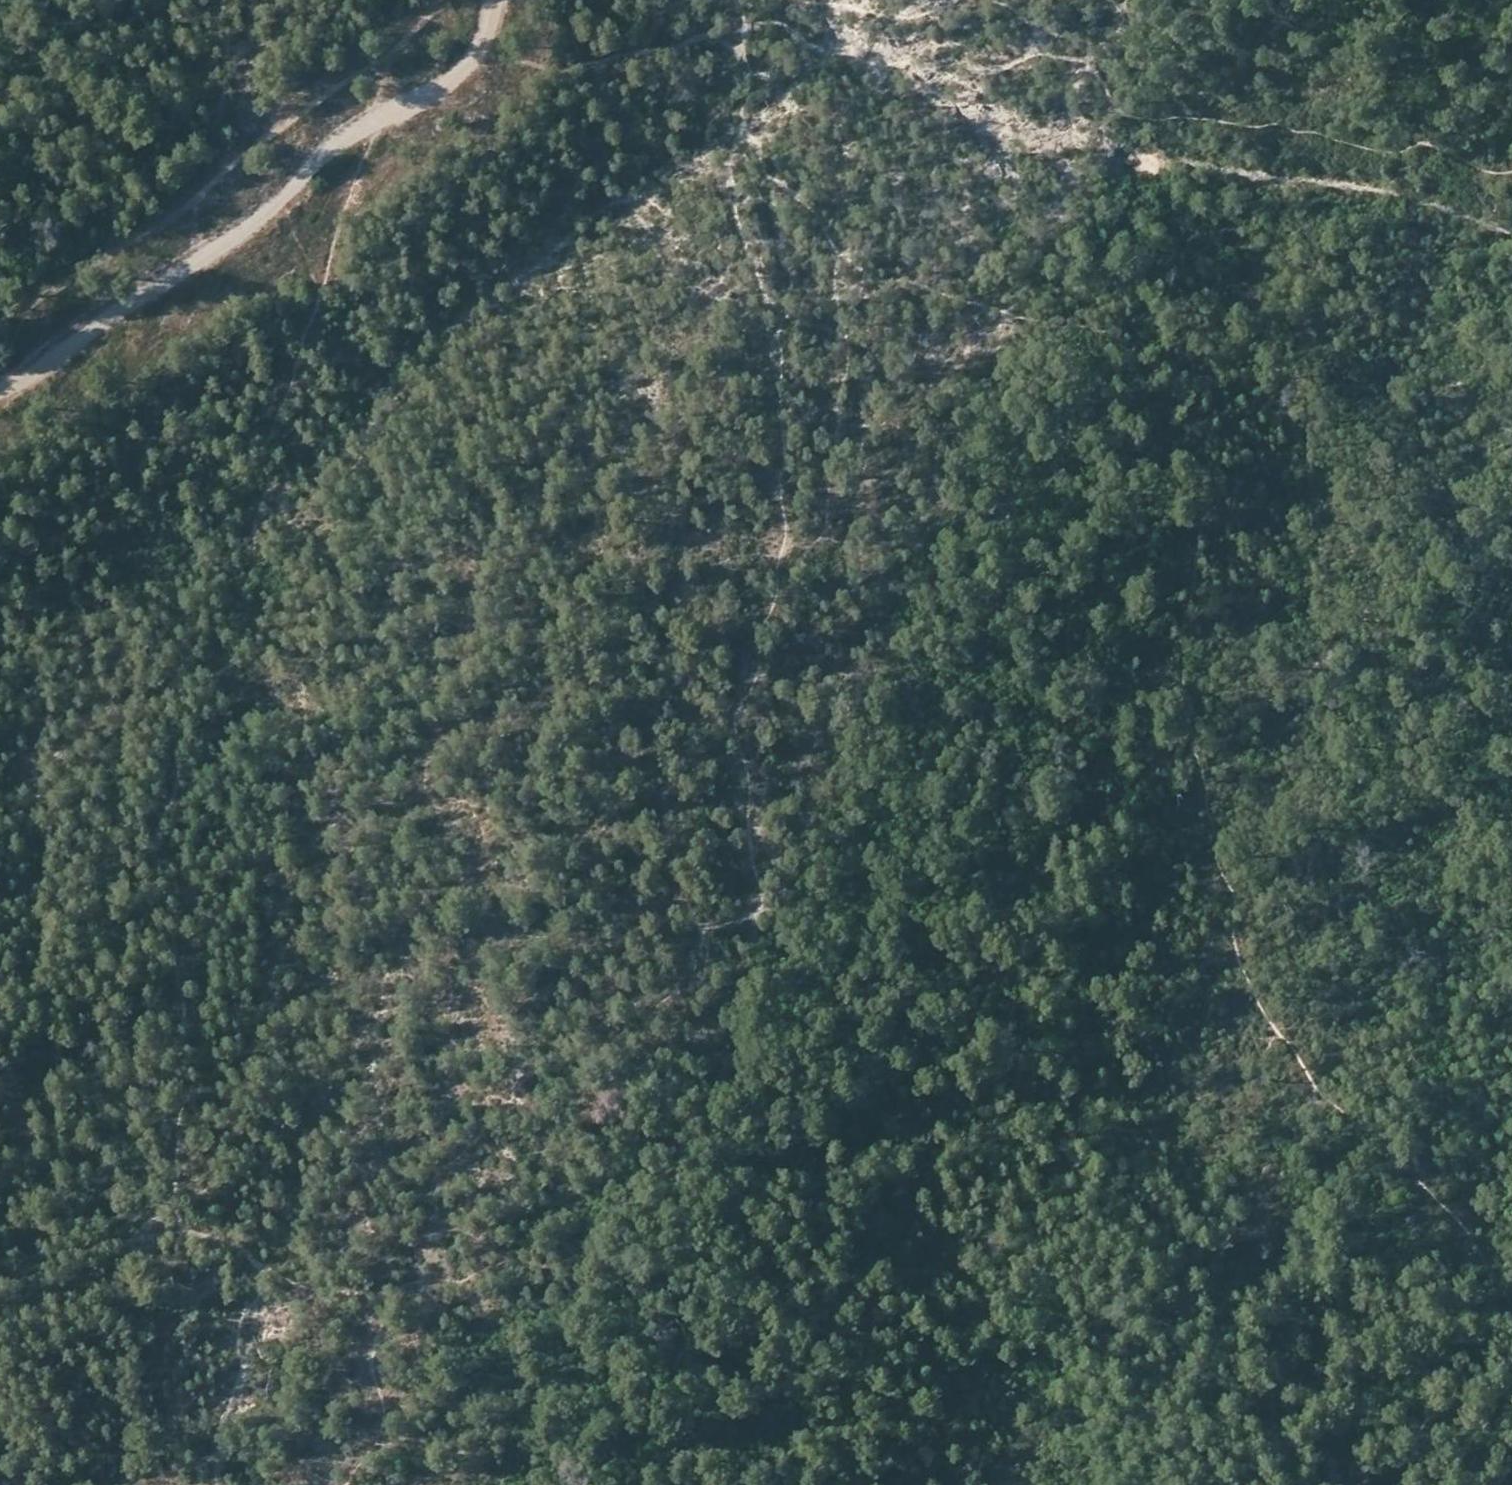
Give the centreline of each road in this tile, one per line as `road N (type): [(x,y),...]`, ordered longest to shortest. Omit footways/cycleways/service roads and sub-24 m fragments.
road 1 (track): [(0,390),(282,204),(341,140),(447,86),(480,55),(495,0)]

